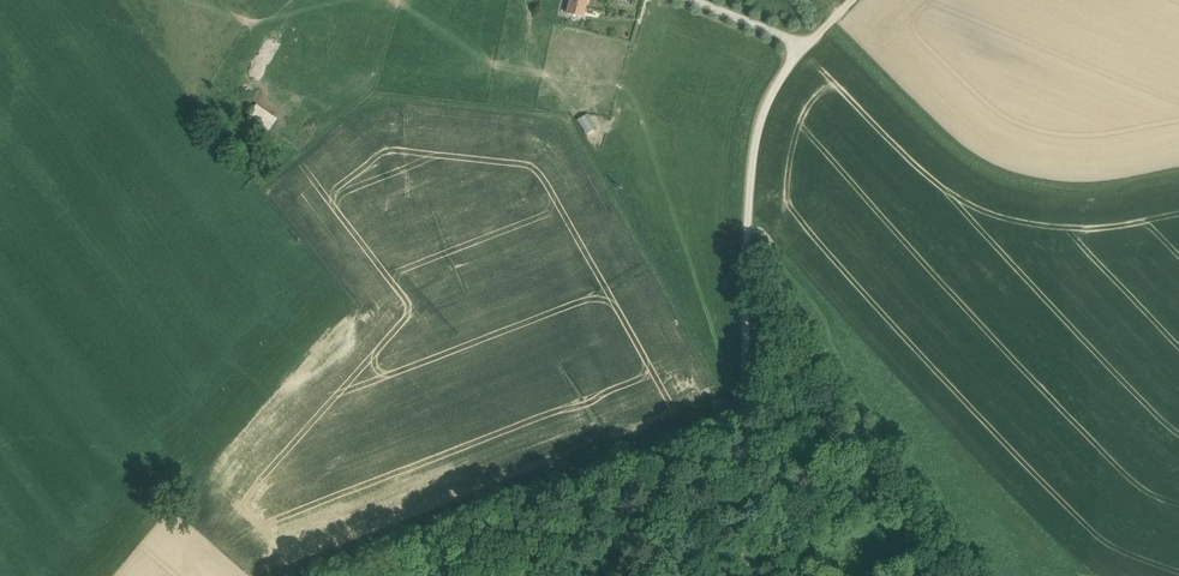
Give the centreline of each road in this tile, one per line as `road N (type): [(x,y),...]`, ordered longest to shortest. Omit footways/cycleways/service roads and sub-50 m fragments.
road 1 (track): [(853,0),(784,73),(752,160),(745,328),(750,574)]

